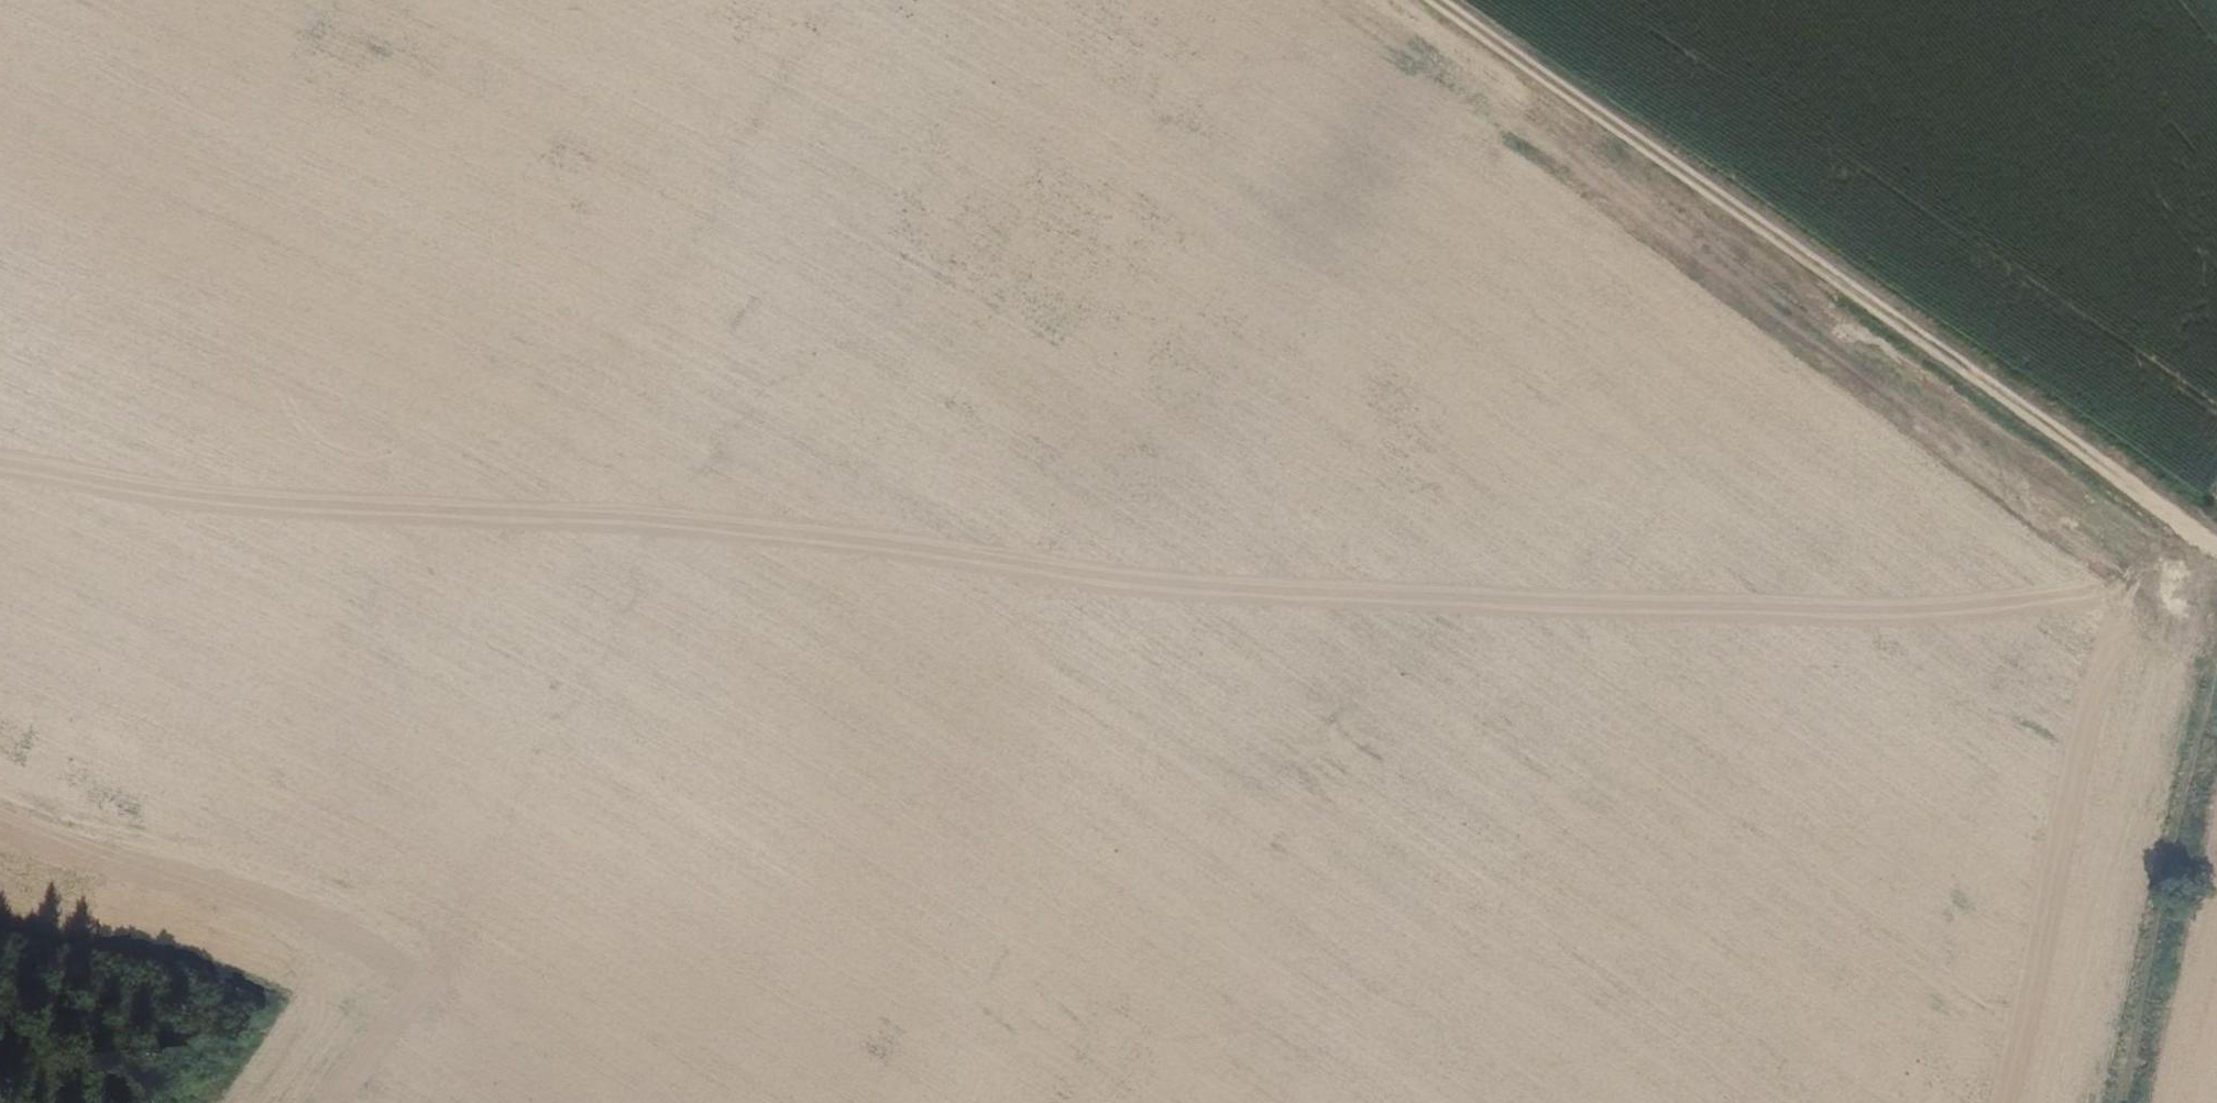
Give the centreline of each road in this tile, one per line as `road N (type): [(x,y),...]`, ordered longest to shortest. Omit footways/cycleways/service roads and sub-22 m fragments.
road 1 (track): [(1428,0),(2216,550)]
road 2 (track): [(2216,714),(2116,1102)]

